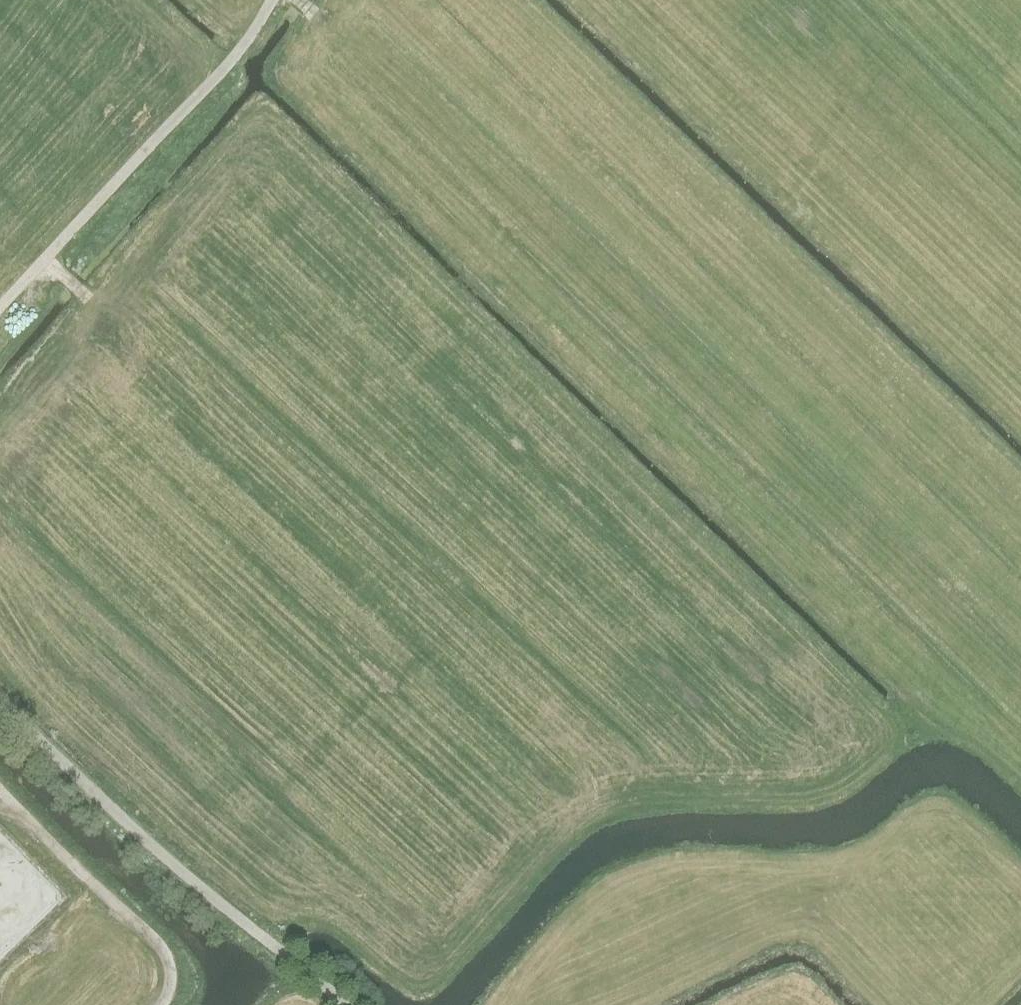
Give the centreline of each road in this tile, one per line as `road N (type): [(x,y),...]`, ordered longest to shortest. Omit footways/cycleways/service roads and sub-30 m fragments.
road 1 (track): [(272,0),(239,52),(0,309)]
road 2 (track): [(0,788),(162,949),(172,974),(162,1004)]

